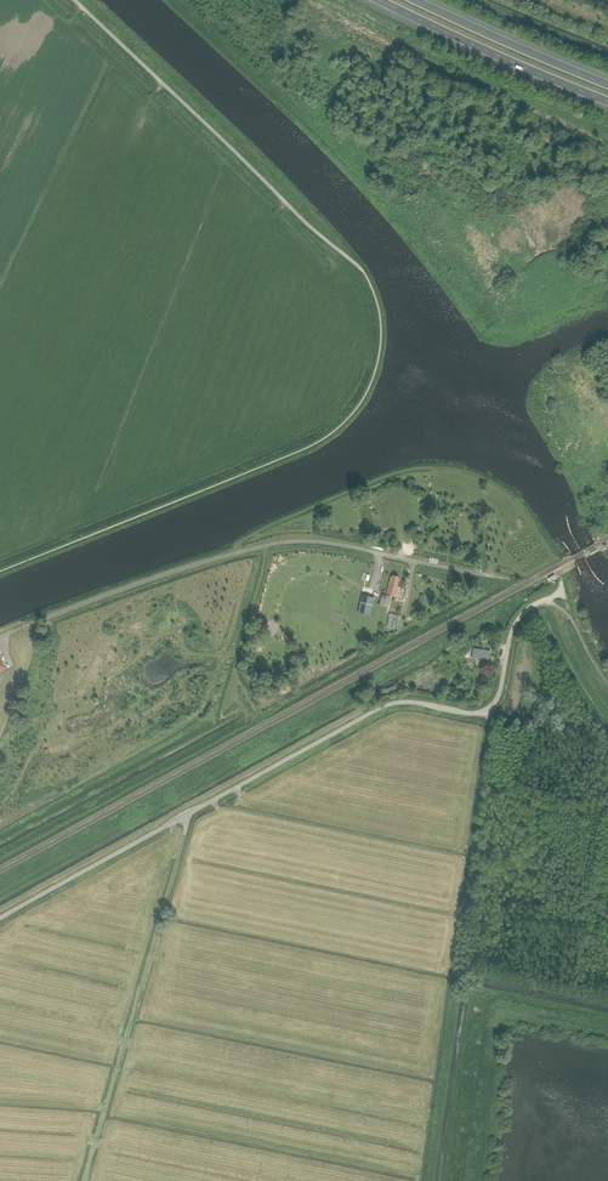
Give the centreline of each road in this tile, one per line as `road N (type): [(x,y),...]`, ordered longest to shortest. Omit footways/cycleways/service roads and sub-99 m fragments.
road 1 (unclassified): [(546,600),(517,622),(488,709),(467,713),(406,702),(380,708),(0,919)]
road 2 (unclassified): [(0,637),(162,576),(286,543),(336,545),(510,580)]
road 3 (track): [(184,816),(83,1180)]
road 4 (motorway): [(377,0),(607,103)]
road 5 (motorway): [(607,85),(412,0)]

